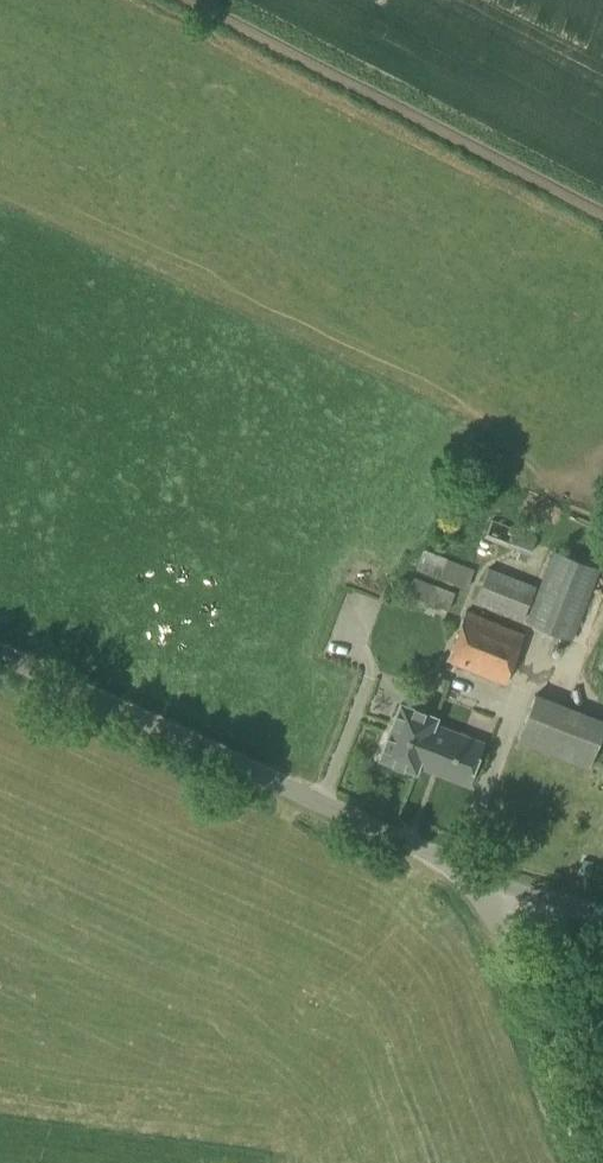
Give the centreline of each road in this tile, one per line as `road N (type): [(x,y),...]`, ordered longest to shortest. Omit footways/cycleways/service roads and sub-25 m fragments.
road 1 (unclassified): [(506,890),(0,653)]
road 2 (unclassified): [(591,1162),(499,928),(506,890)]

